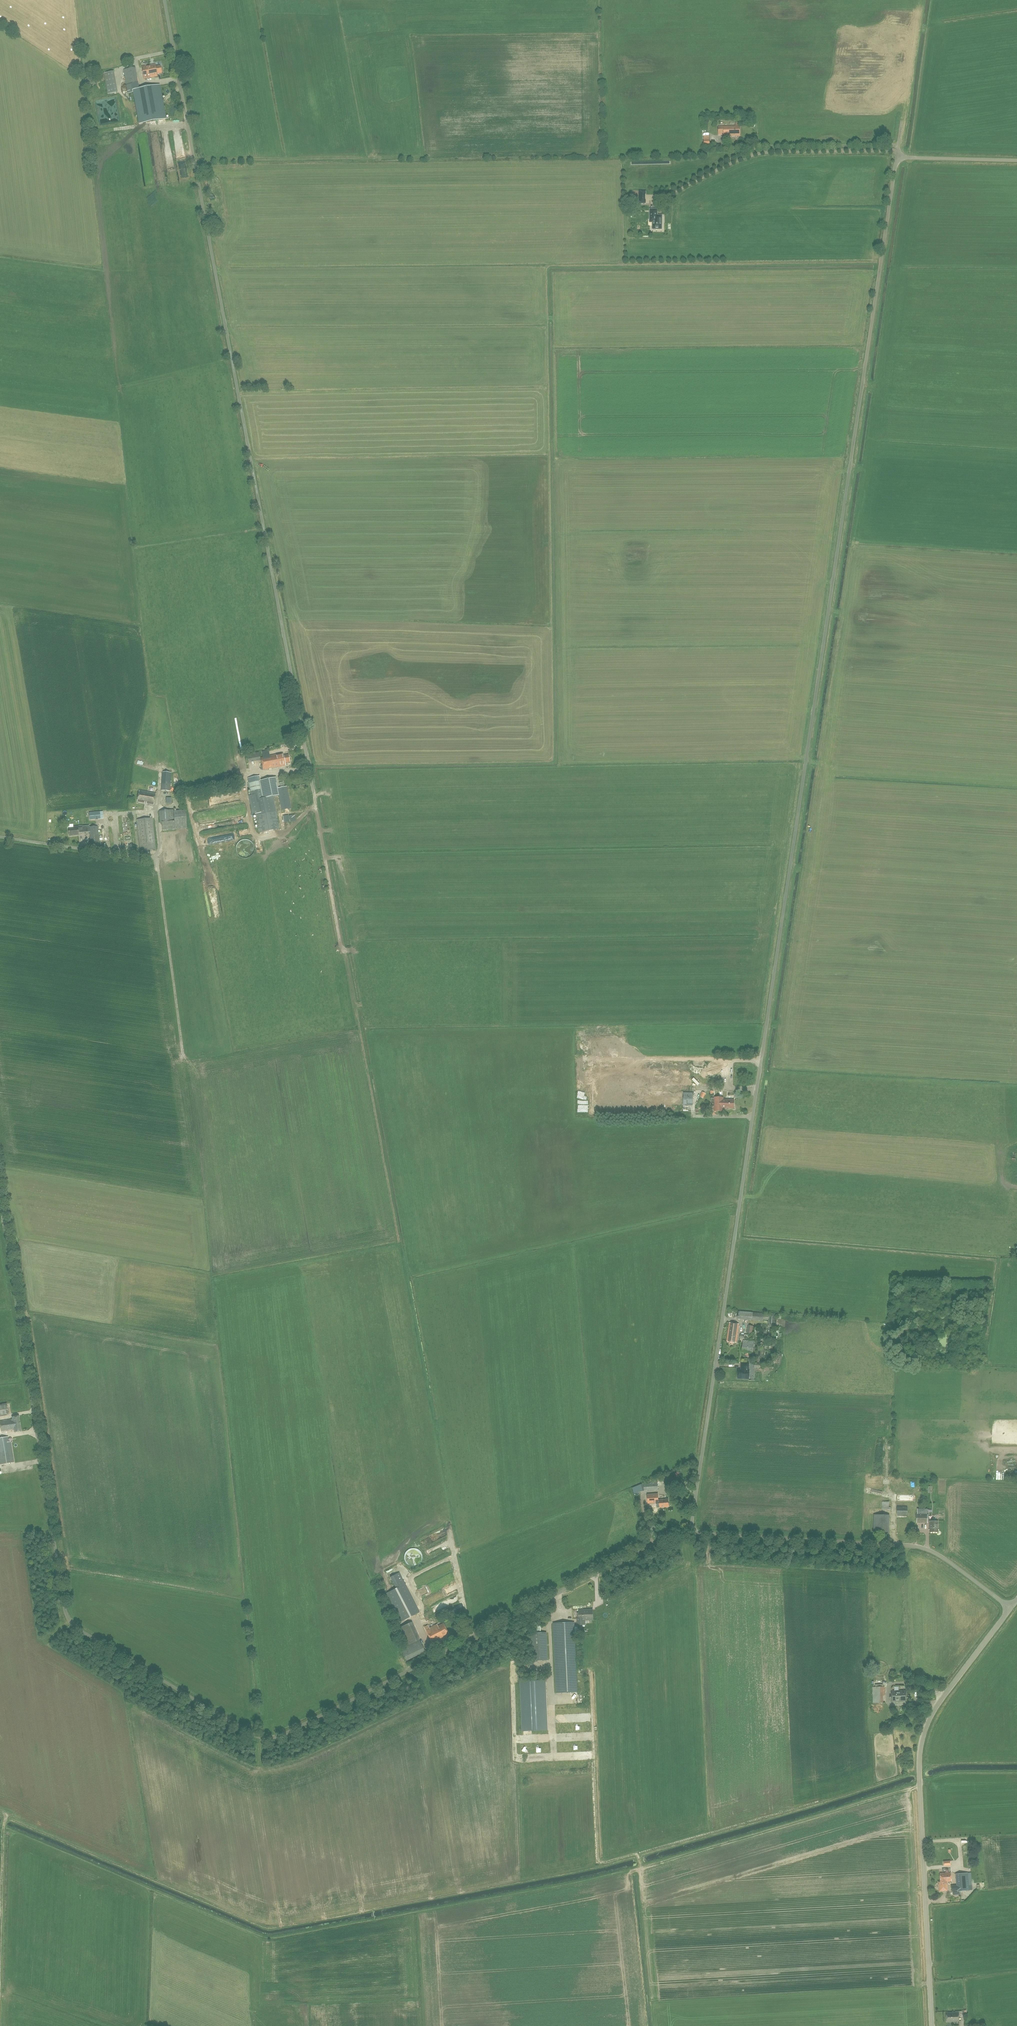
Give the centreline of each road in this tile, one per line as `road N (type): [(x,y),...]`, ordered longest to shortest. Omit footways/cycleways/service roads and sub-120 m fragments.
road 1 (unclassified): [(692,1533),(660,1541),(286,1733),(250,1733),(67,1616),(0,1194)]
road 2 (unclassified): [(757,1090),(900,159)]
road 3 (unclassified): [(315,804),(164,0)]
road 4 (unclassified): [(692,1533),(757,1090)]
road 5 (unclassified): [(932,2025),(920,1746),(935,1709),(1010,1608)]
road 6 (unclassified): [(1010,1608),(919,1547),(692,1533)]
road 7 (track): [(592,1717),(600,1862),(756,1819)]
road 8 (track): [(155,855),(188,1060)]
road 9 (track): [(315,804),(340,946),(352,950)]
road 10 (track): [(0,1940),(0,1812)]

